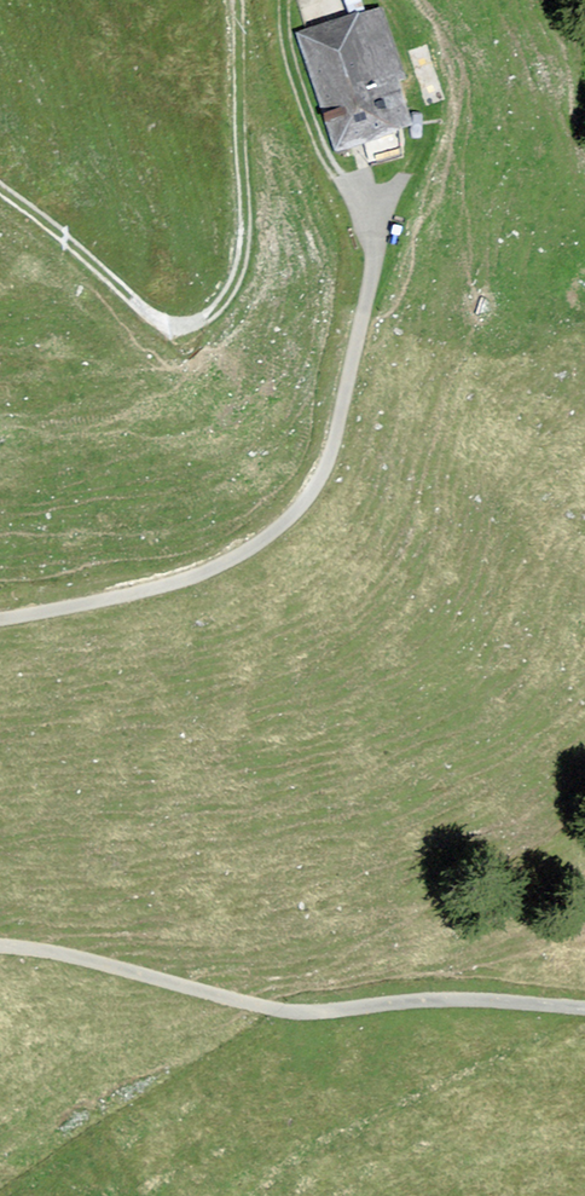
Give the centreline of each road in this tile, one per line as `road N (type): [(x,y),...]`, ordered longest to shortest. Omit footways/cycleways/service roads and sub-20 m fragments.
road 1 (track): [(0,622),(216,567),(319,491),(346,394),(379,198),(332,173),(303,116),(284,44),(284,0)]
road 2 (track): [(584,1005),(294,1013),(99,958),(0,954)]
road 3 (track): [(231,0),(242,228),(236,279),(214,314),(186,326),(160,320),(0,190)]

